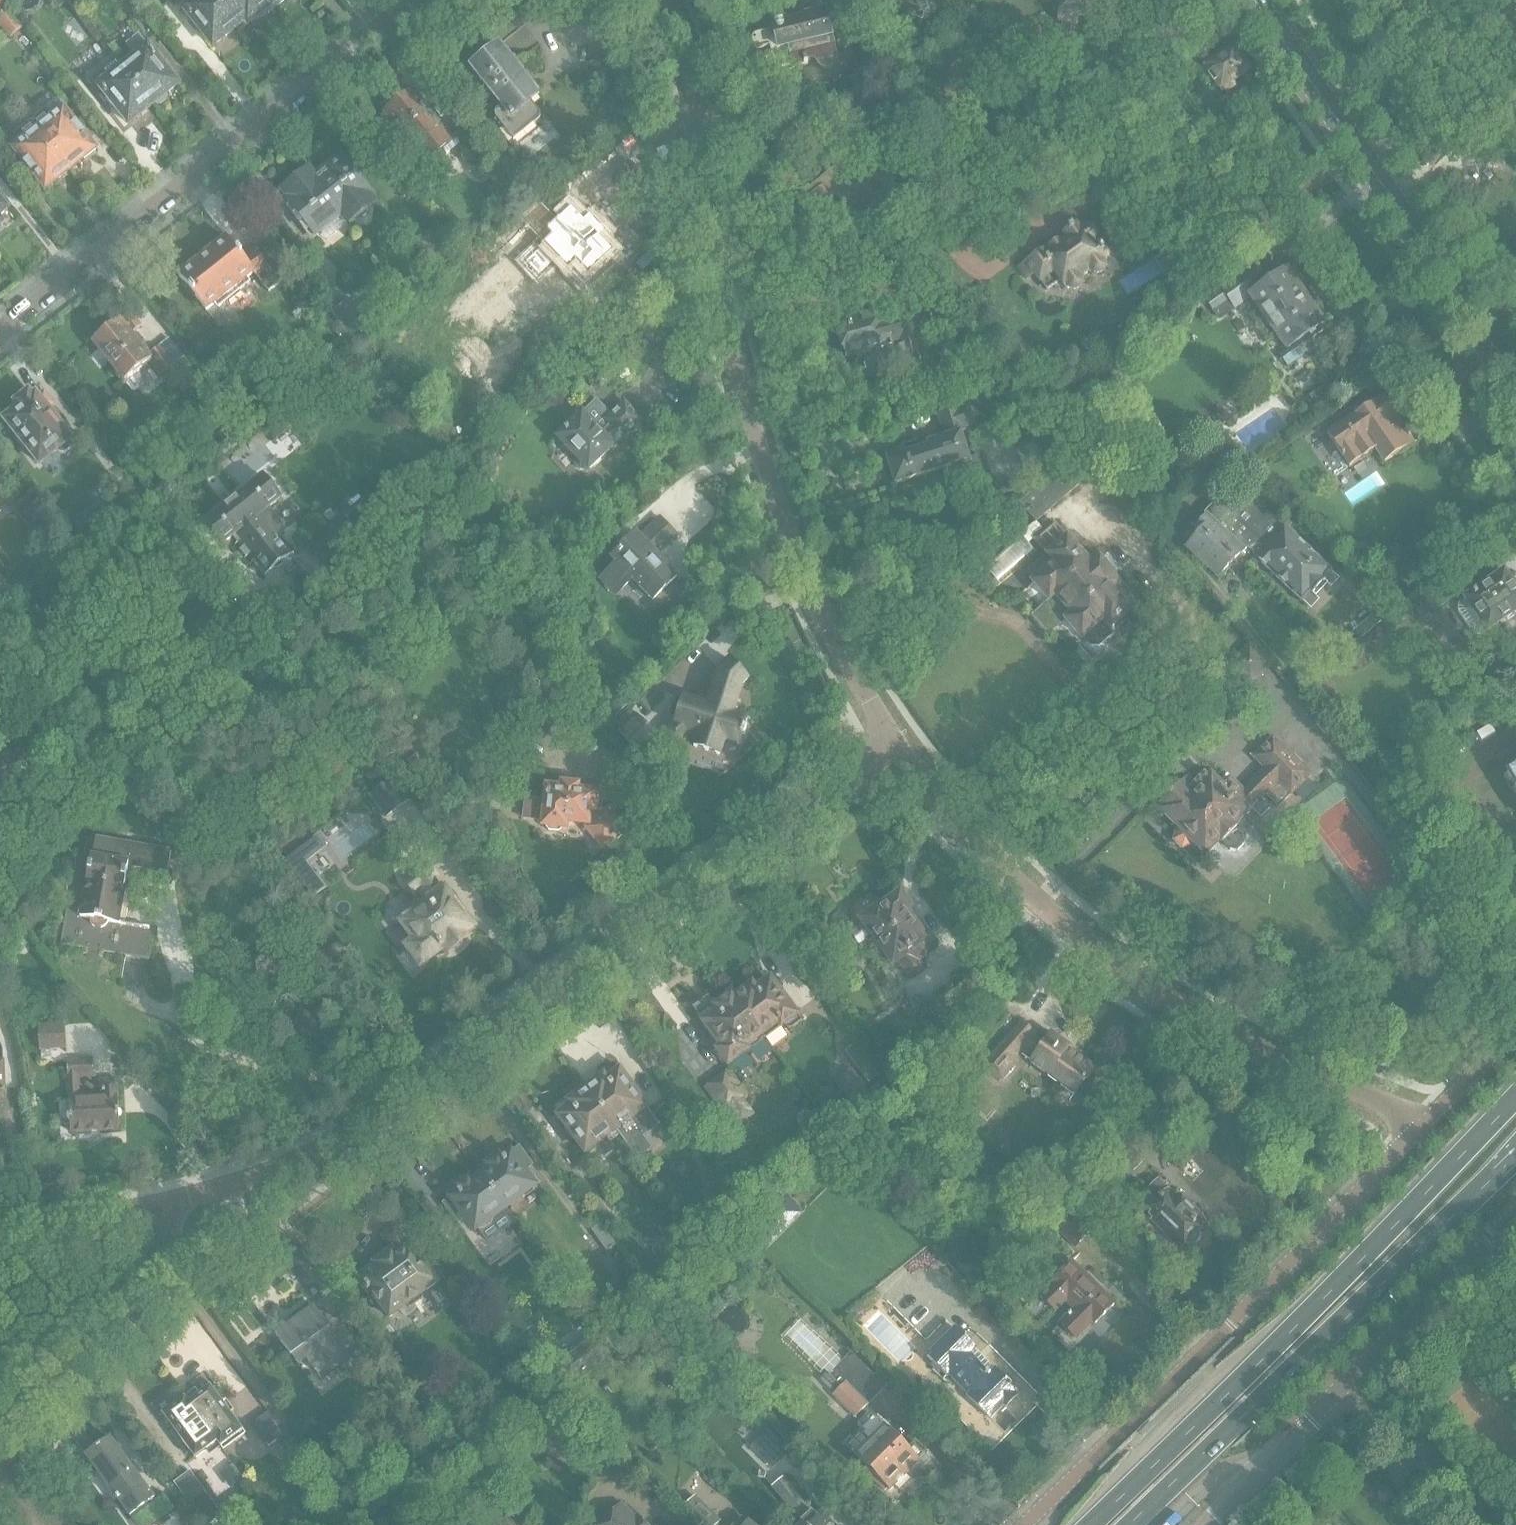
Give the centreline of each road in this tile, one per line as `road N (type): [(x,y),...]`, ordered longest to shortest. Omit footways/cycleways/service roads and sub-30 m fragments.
road 1 (residential): [(154,1208),(300,1162),(887,740)]
road 2 (residential): [(887,740),(797,553),(736,369),(713,236),(702,100),(666,0)]
road 3 (residential): [(1425,1126),(1221,1033),(1104,958),(1004,870),(887,740)]
road 4 (primary): [(1515,1100),(1095,1524)]
road 5 (residential): [(1025,1524),(1425,1126)]
road 6 (primary): [(1132,1524),(1515,1156)]
road 7 (residential): [(0,332),(414,0)]
road 8 (tertiary): [(1515,373),(1256,0)]
road 9 (unclassified): [(1260,1469),(1515,1216)]
road 10 (residential): [(0,1390),(146,1279),(161,1254),(154,1208)]
road 11 (residential): [(154,1208),(0,1229)]

